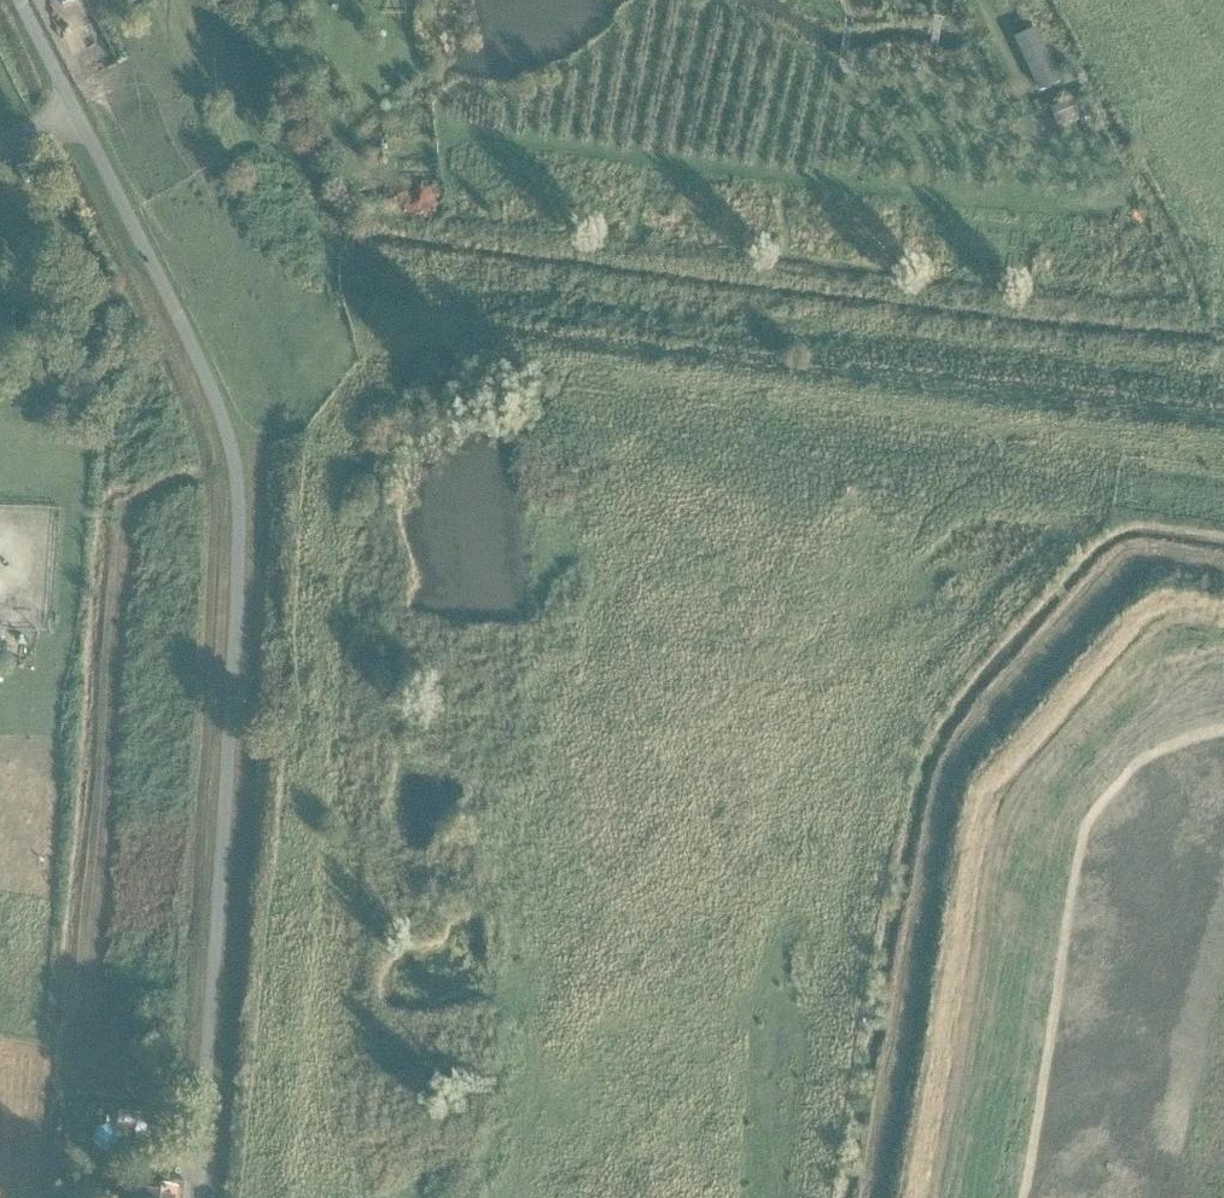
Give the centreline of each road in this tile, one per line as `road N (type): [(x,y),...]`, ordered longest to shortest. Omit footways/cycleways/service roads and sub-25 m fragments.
road 1 (unclassified): [(22,0),(221,412),(239,463),(196,1197)]

